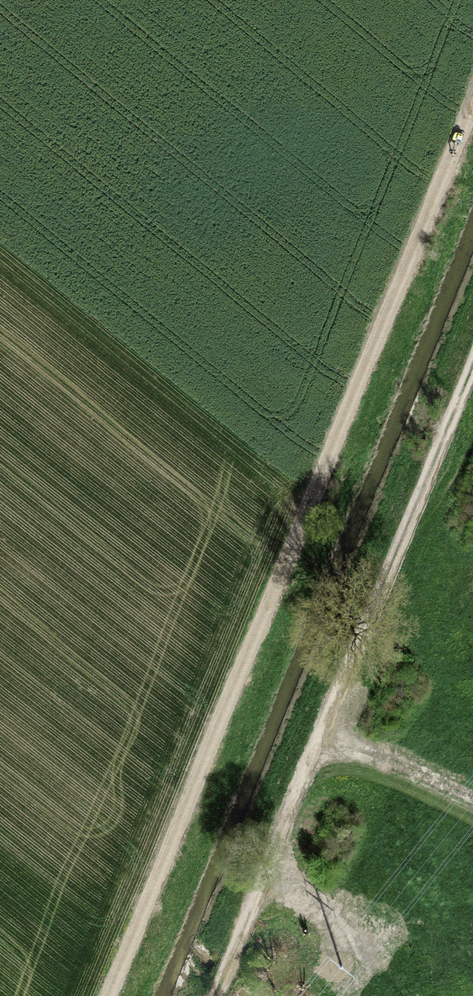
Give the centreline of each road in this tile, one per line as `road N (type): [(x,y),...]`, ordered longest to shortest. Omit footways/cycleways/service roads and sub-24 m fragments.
road 1 (track): [(472,70),(101,995)]
road 2 (track): [(472,351),(212,995)]

